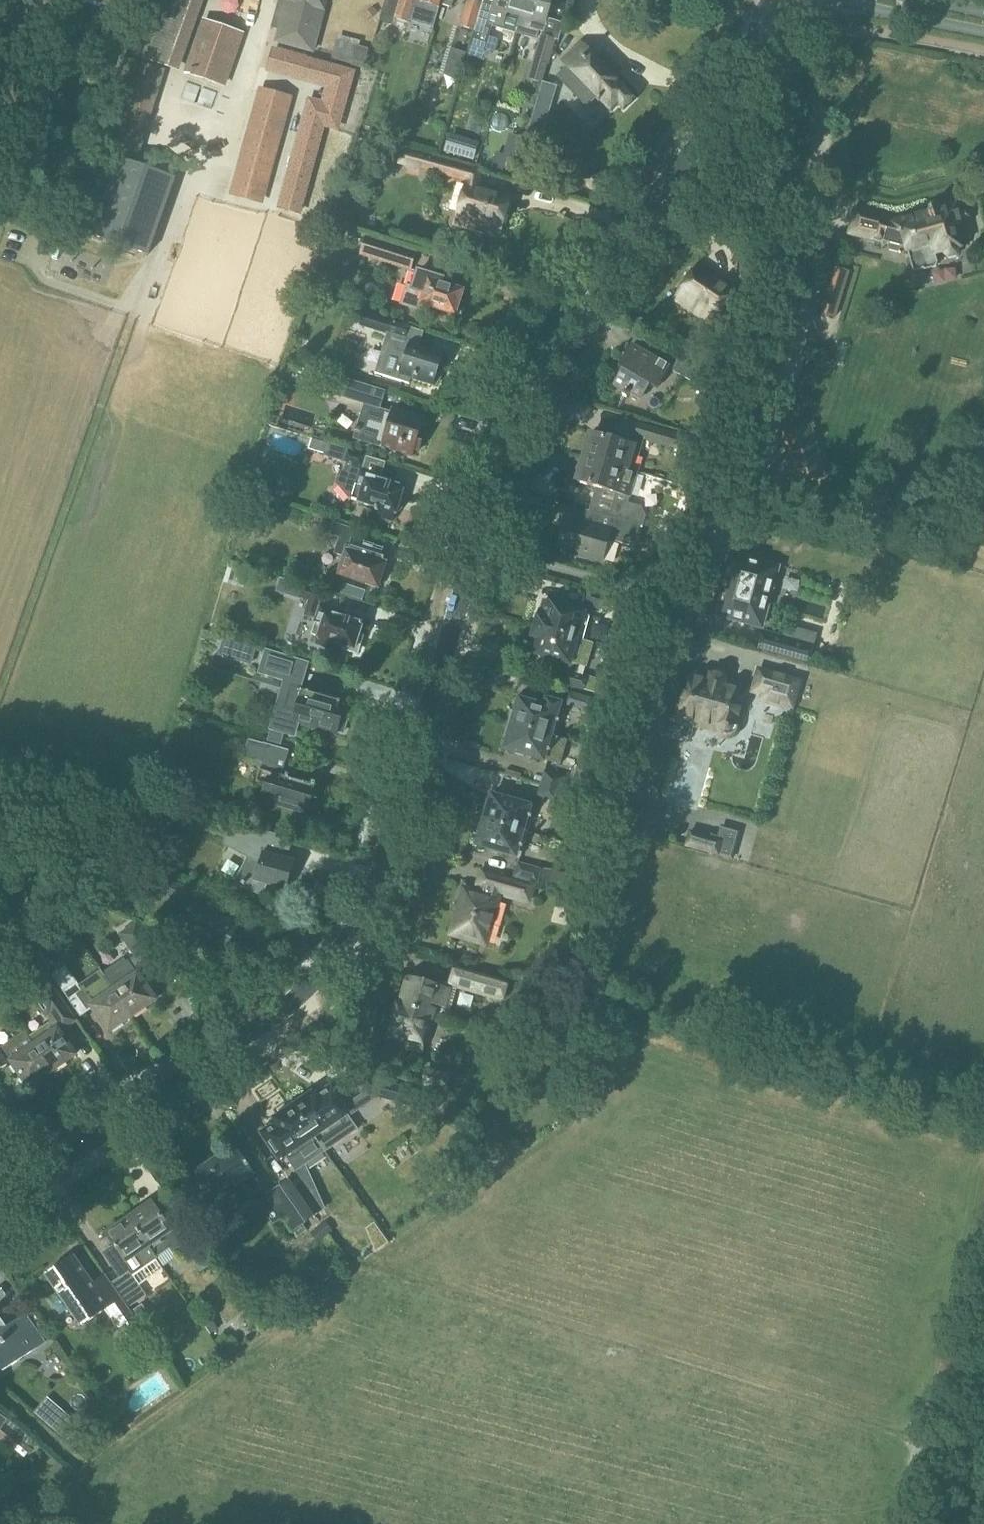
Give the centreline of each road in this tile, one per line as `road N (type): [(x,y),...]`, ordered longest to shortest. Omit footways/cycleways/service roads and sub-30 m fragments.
road 1 (residential): [(0,1205),(305,994),(338,959),(368,909),(546,318),(756,80)]
road 2 (primary): [(836,1),(983,31)]

